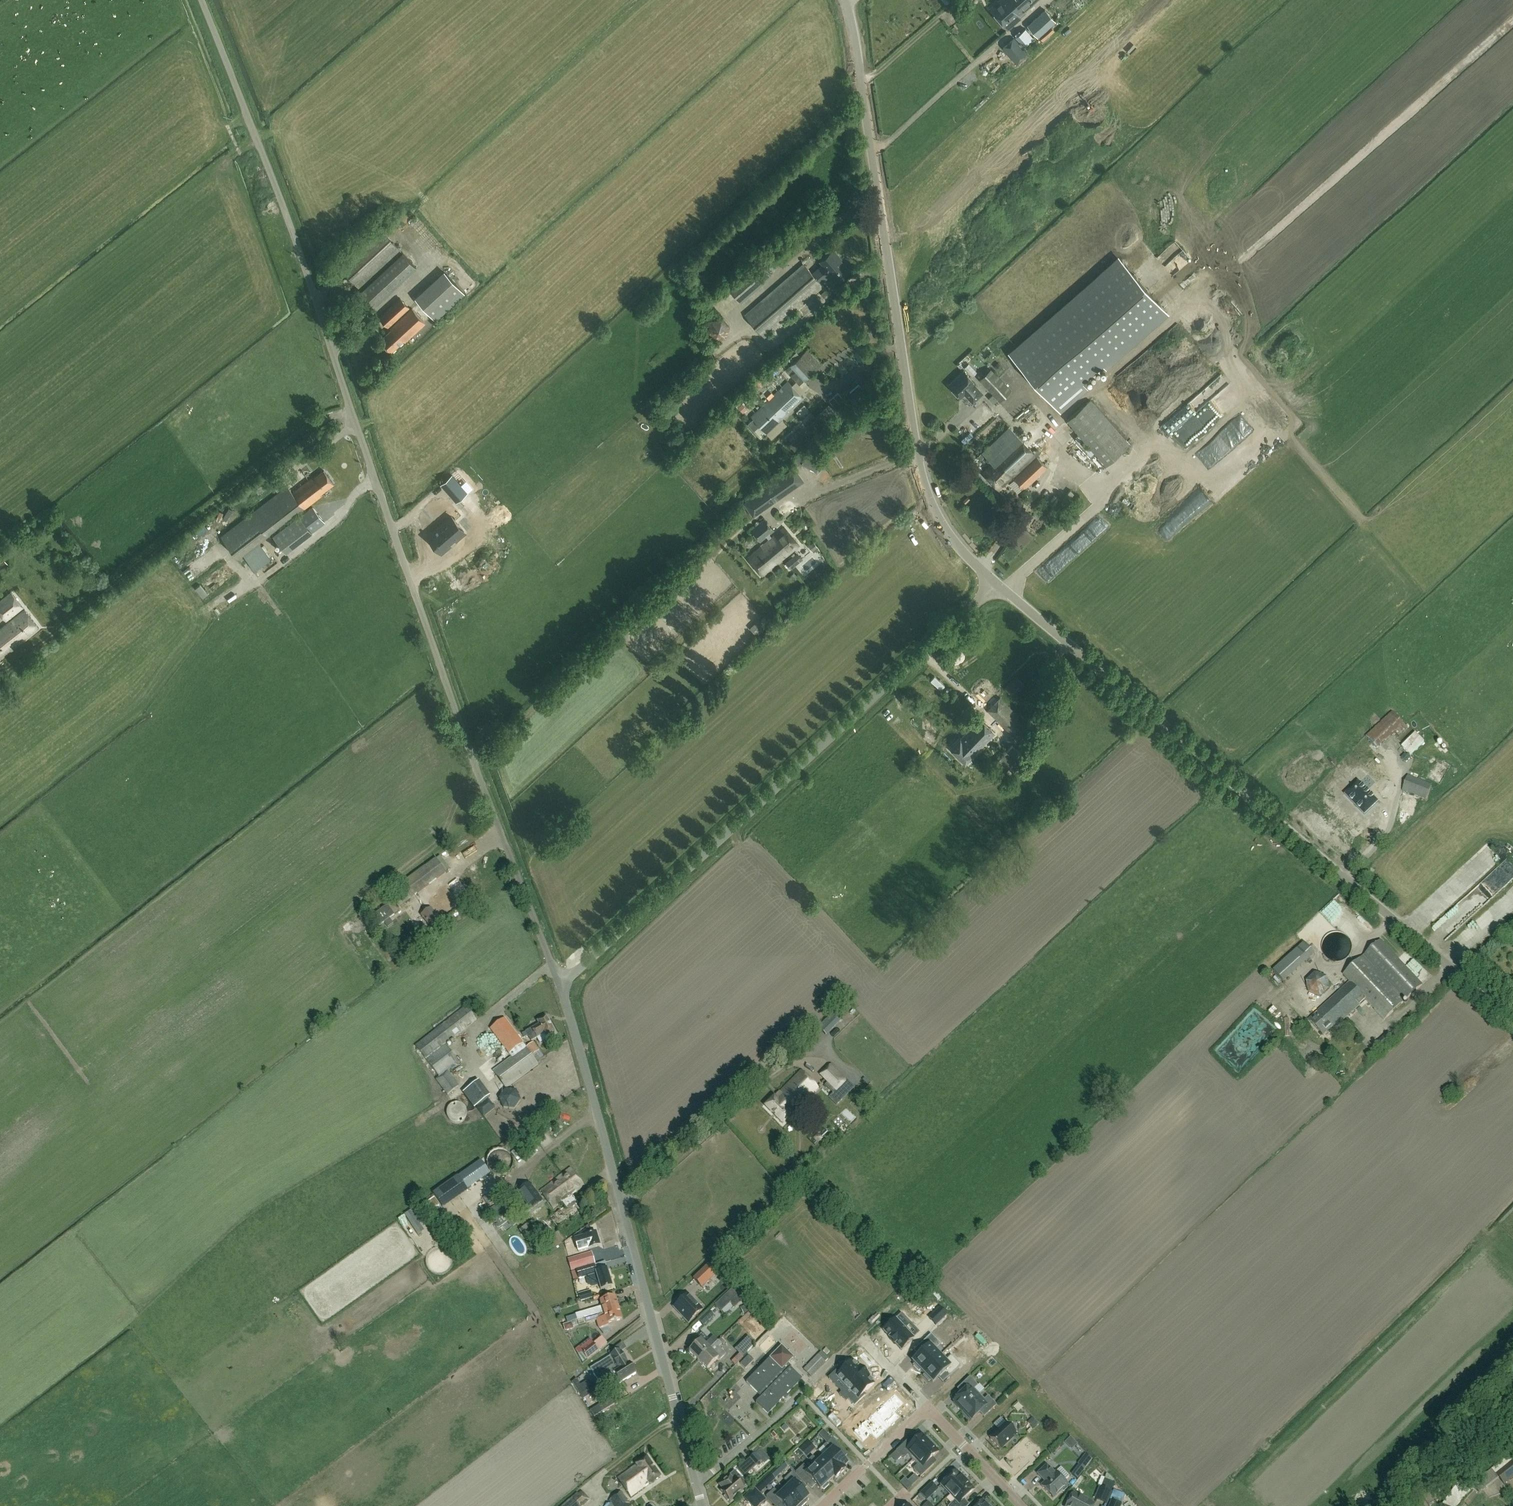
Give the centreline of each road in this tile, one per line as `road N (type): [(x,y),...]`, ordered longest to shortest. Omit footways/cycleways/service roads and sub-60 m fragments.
road 1 (unclassified): [(561,990),(202,0)]
road 2 (tertiary): [(1512,1022),(995,584)]
road 3 (tertiary): [(995,584),(941,522),(918,462),(842,0)]
road 4 (unclassified): [(561,990),(995,584)]
road 5 (unclassified): [(696,1483),(561,990)]
road 6 (track): [(0,673),(324,419),(351,411)]
road 7 (residential): [(927,1410),(822,1505)]
road 8 (residential): [(1019,1505),(927,1410)]

